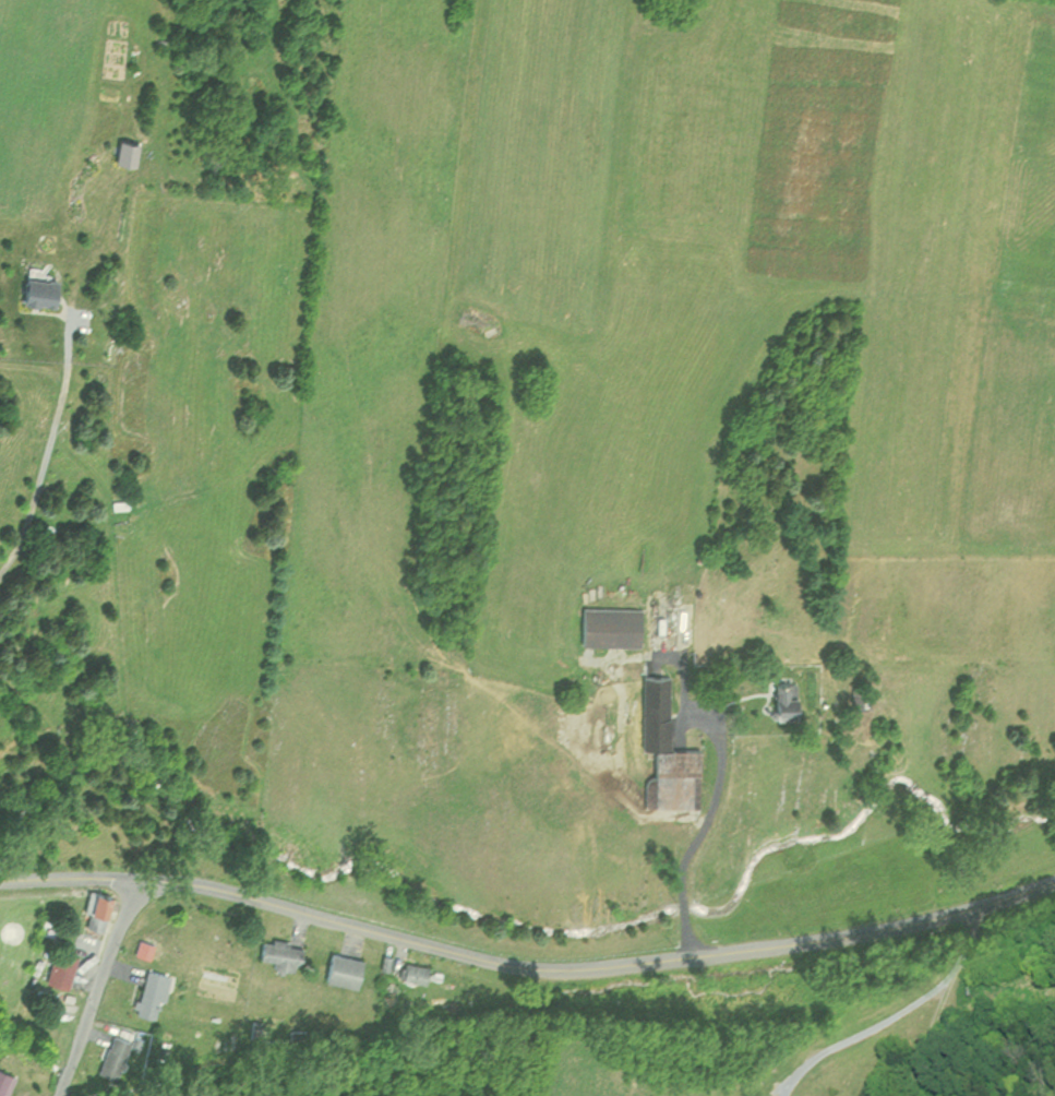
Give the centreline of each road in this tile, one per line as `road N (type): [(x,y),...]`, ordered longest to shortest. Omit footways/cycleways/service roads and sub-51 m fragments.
road 1 (residential): [(1054,883),(831,940),(560,970),(483,961),(200,885),(140,881)]
road 2 (residential): [(140,881),(59,1095)]
road 3 (residential): [(140,881),(0,877)]

